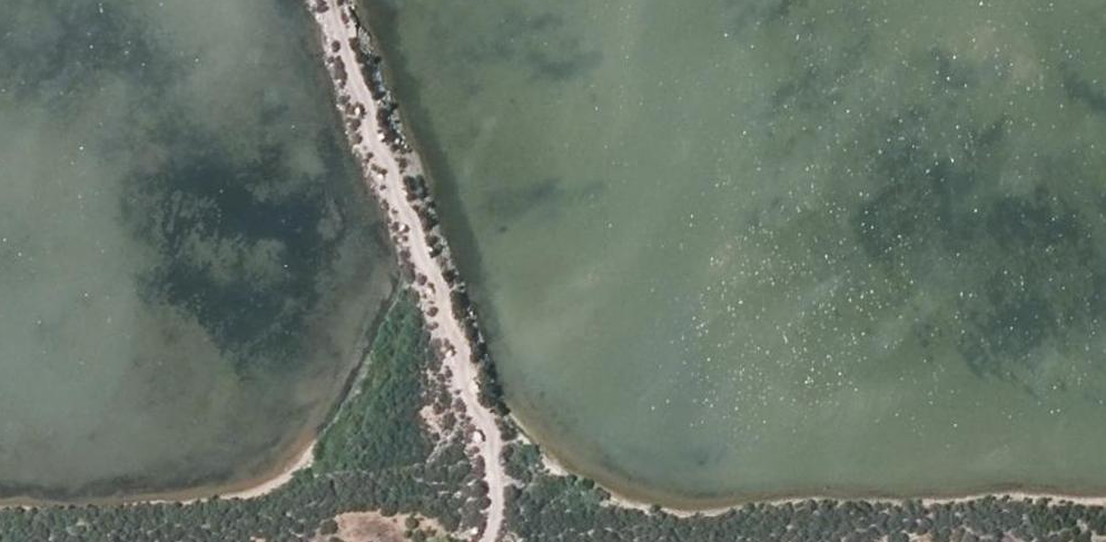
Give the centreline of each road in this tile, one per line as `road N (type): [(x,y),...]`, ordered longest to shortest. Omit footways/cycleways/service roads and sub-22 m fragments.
road 1 (track): [(339,0),(503,458),(484,541)]

